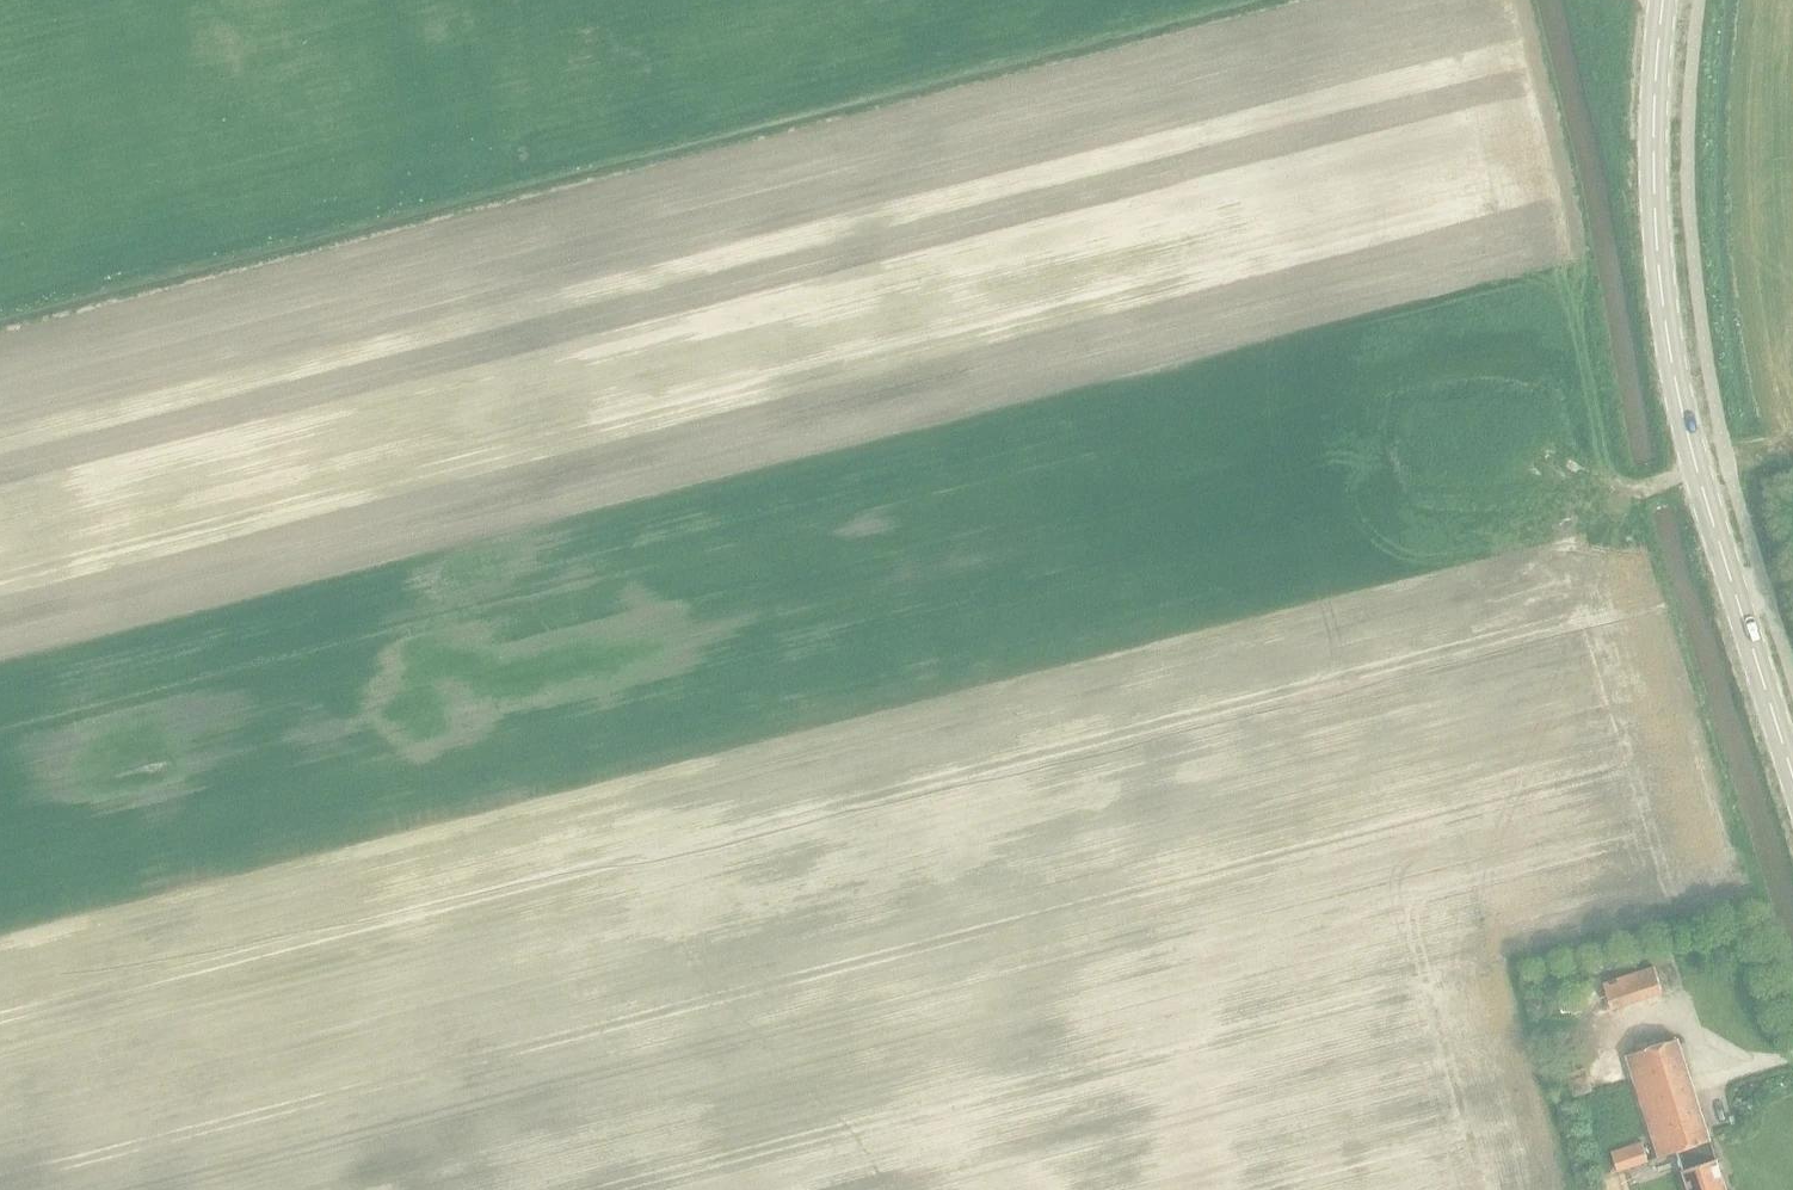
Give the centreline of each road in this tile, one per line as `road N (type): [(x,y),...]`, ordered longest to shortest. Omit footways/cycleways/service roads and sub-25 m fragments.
road 1 (tertiary): [(1792,787),(1673,427),(1643,211),(1666,0)]

